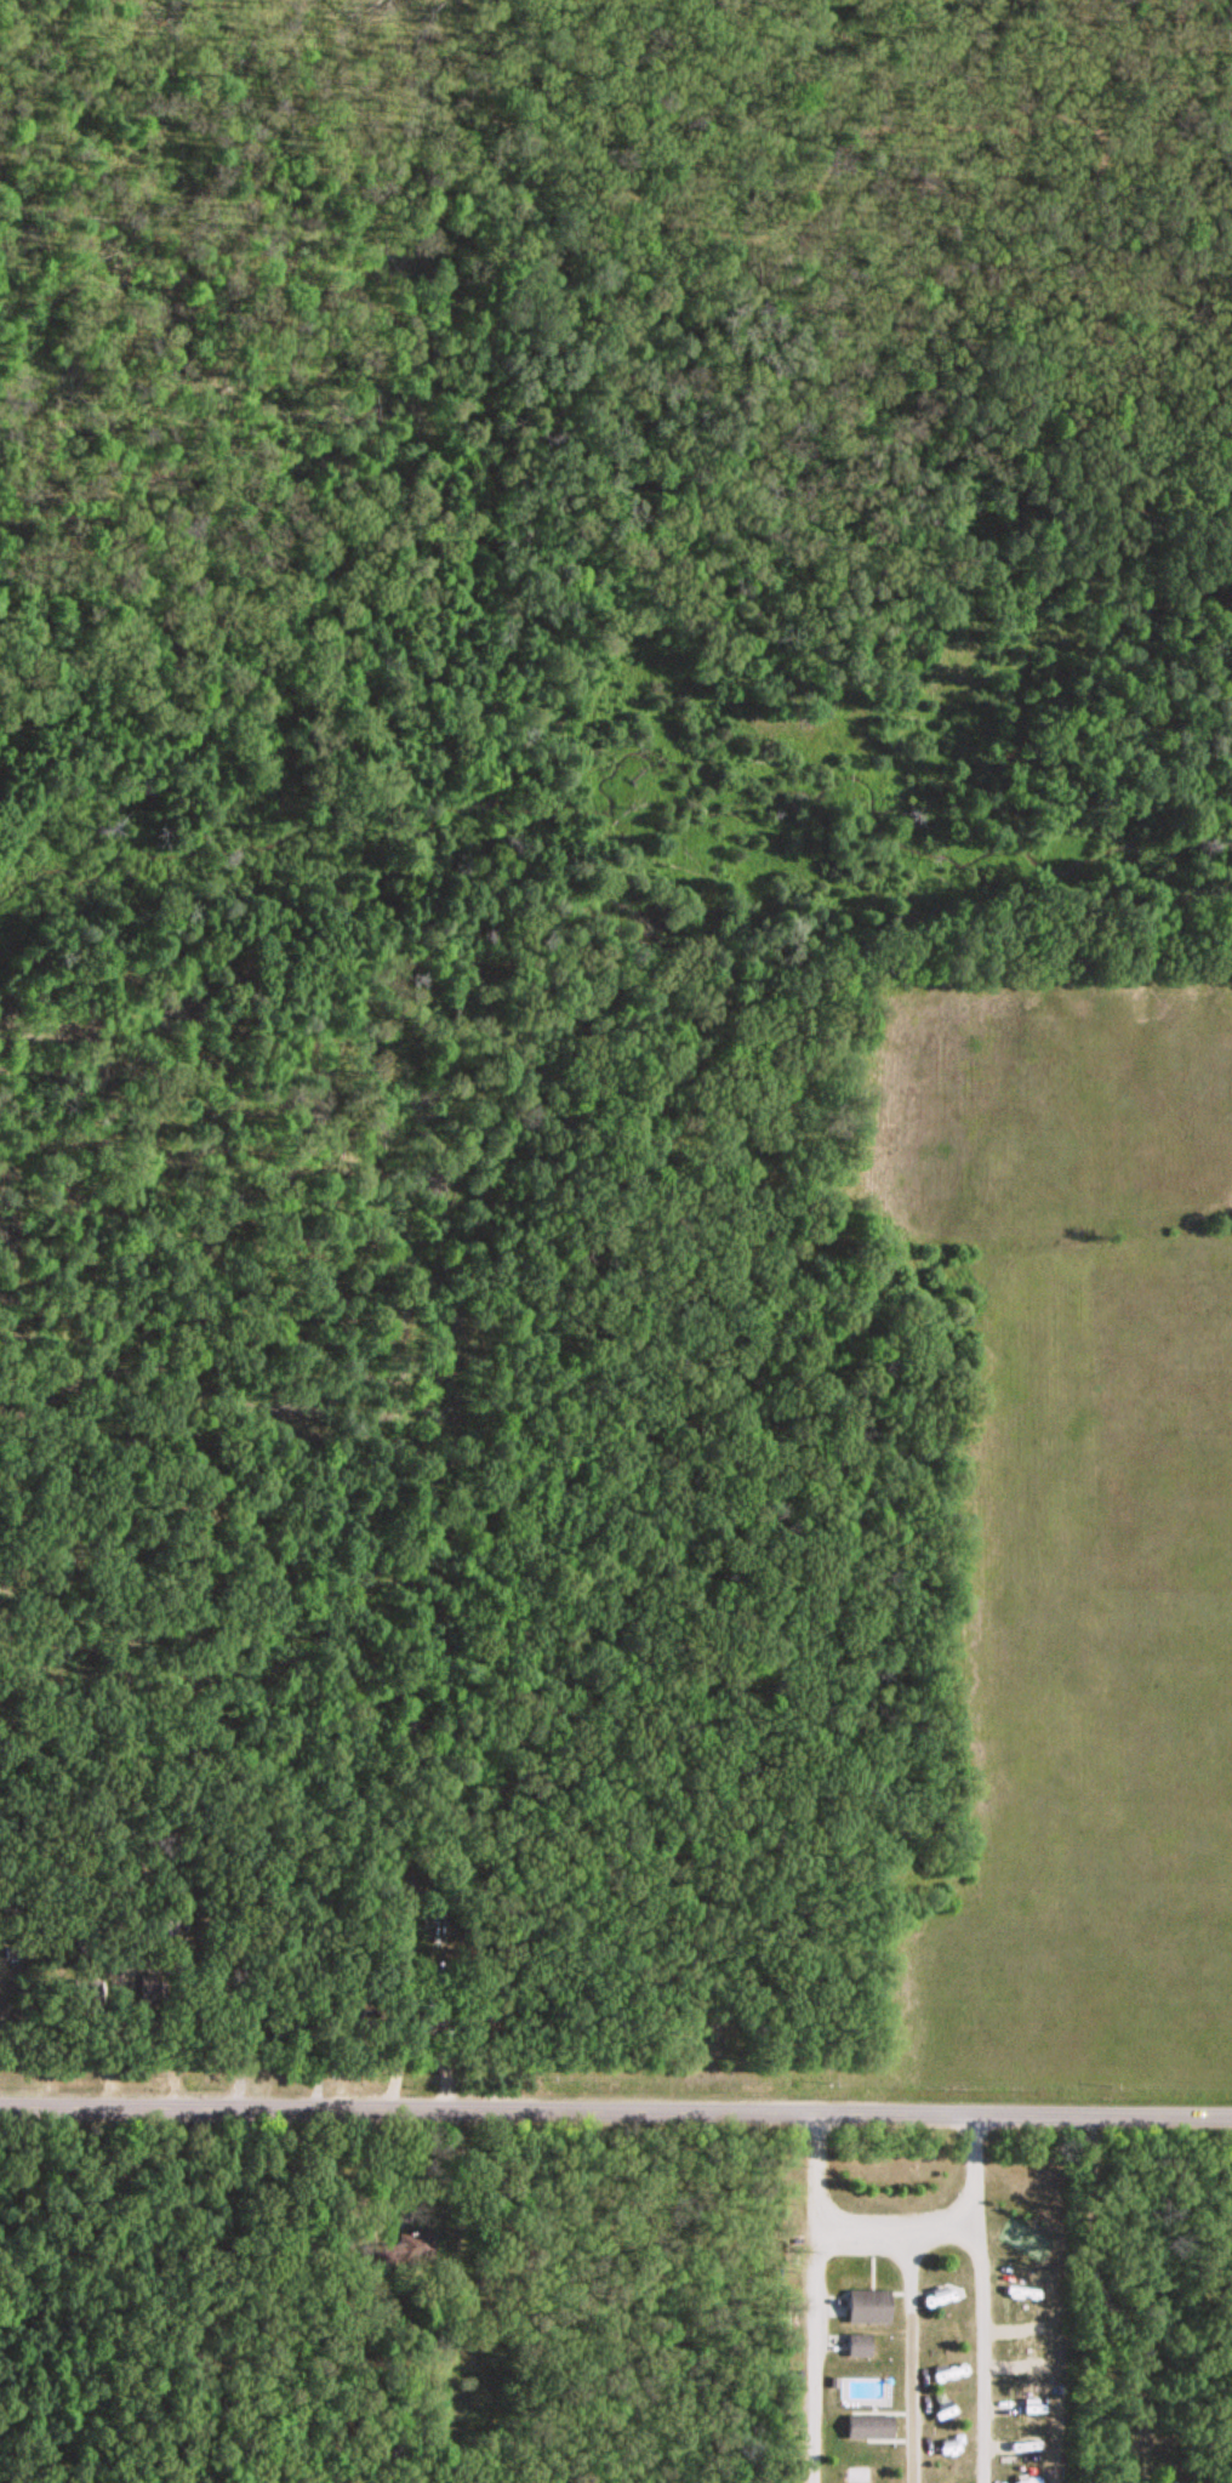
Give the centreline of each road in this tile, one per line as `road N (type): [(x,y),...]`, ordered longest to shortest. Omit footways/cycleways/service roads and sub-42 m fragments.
road 1 (tertiary): [(0,2104),(1231,2115)]

